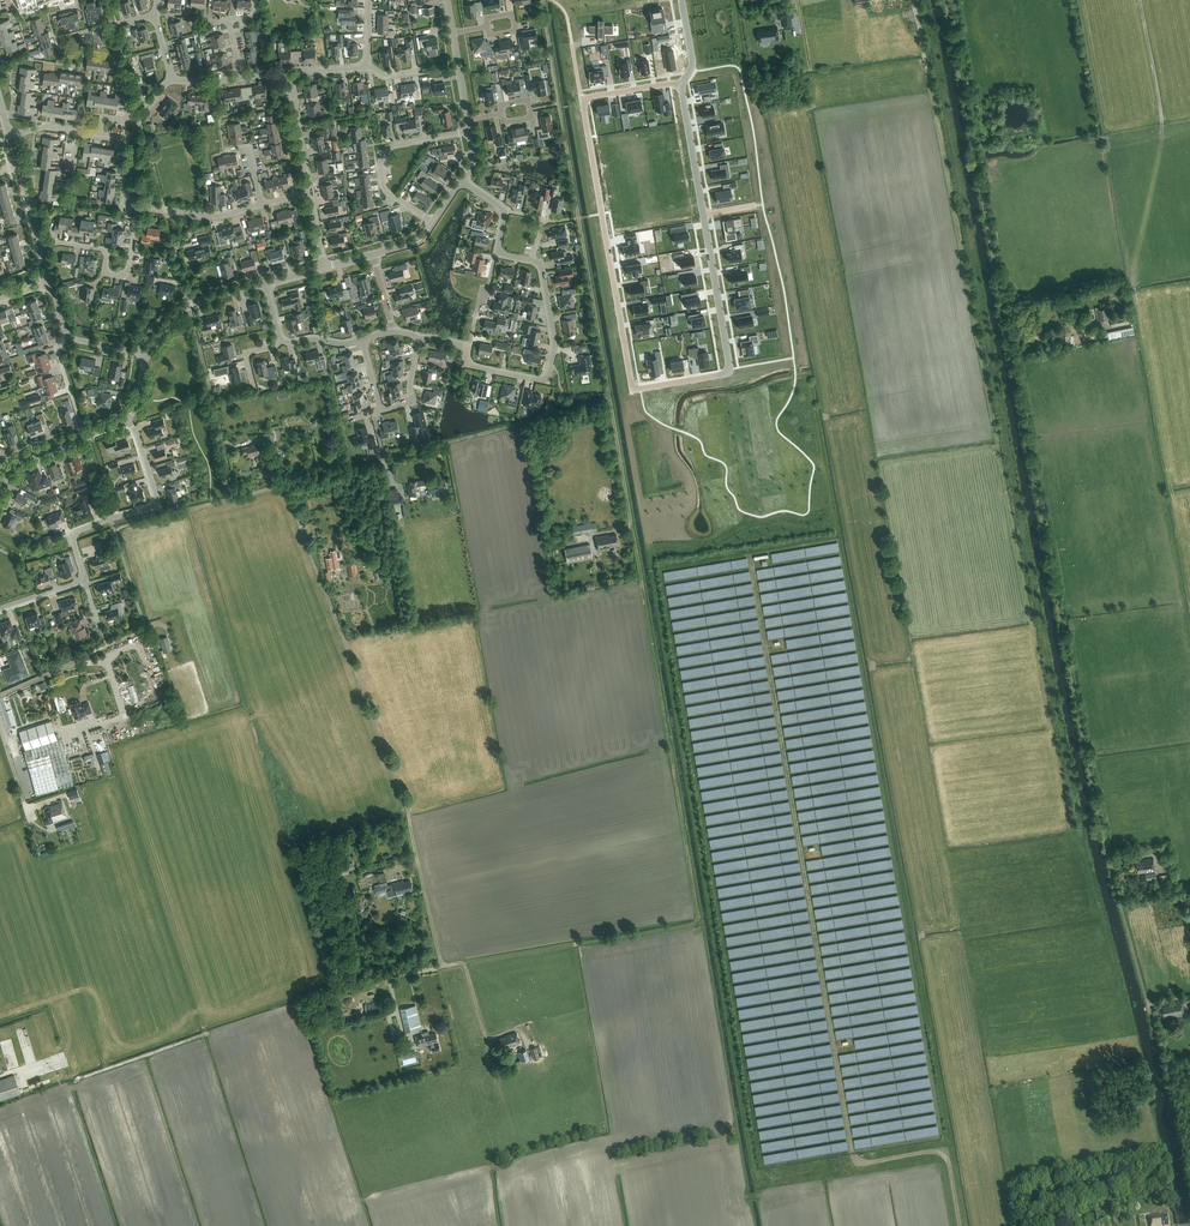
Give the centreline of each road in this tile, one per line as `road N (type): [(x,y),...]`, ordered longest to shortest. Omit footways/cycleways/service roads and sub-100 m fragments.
road 1 (track): [(947,0),(1068,665),(1189,1204)]
road 2 (track): [(542,0),(699,923),(463,961)]
road 3 (track): [(488,1045),(463,961),(442,965),(405,799),(290,487),(611,402)]
road 4 (residential): [(681,82),(732,372),(633,389)]
road 5 (residential): [(633,389),(583,99),(681,82)]
road 6 (track): [(0,696),(145,630),(120,528),(236,498)]
road 7 (residential): [(421,336),(464,346),(471,365),(546,381),(553,339),(541,268),(531,261)]
road 8 (residential): [(86,582),(73,535),(157,503),(128,420)]
road 9 (track): [(236,498),(189,305)]
road 10 (residential): [(433,222),(387,192),(382,160),(398,145),(469,132)]
road 11 (residential): [(42,247),(101,249),(105,273),(122,276),(138,206)]
road 12 (tertiary): [(0,490),(19,460),(128,420)]
road 13 (tertiary): [(144,356),(189,305),(266,284)]
road 14 (residential): [(263,205),(210,216),(138,206)]

